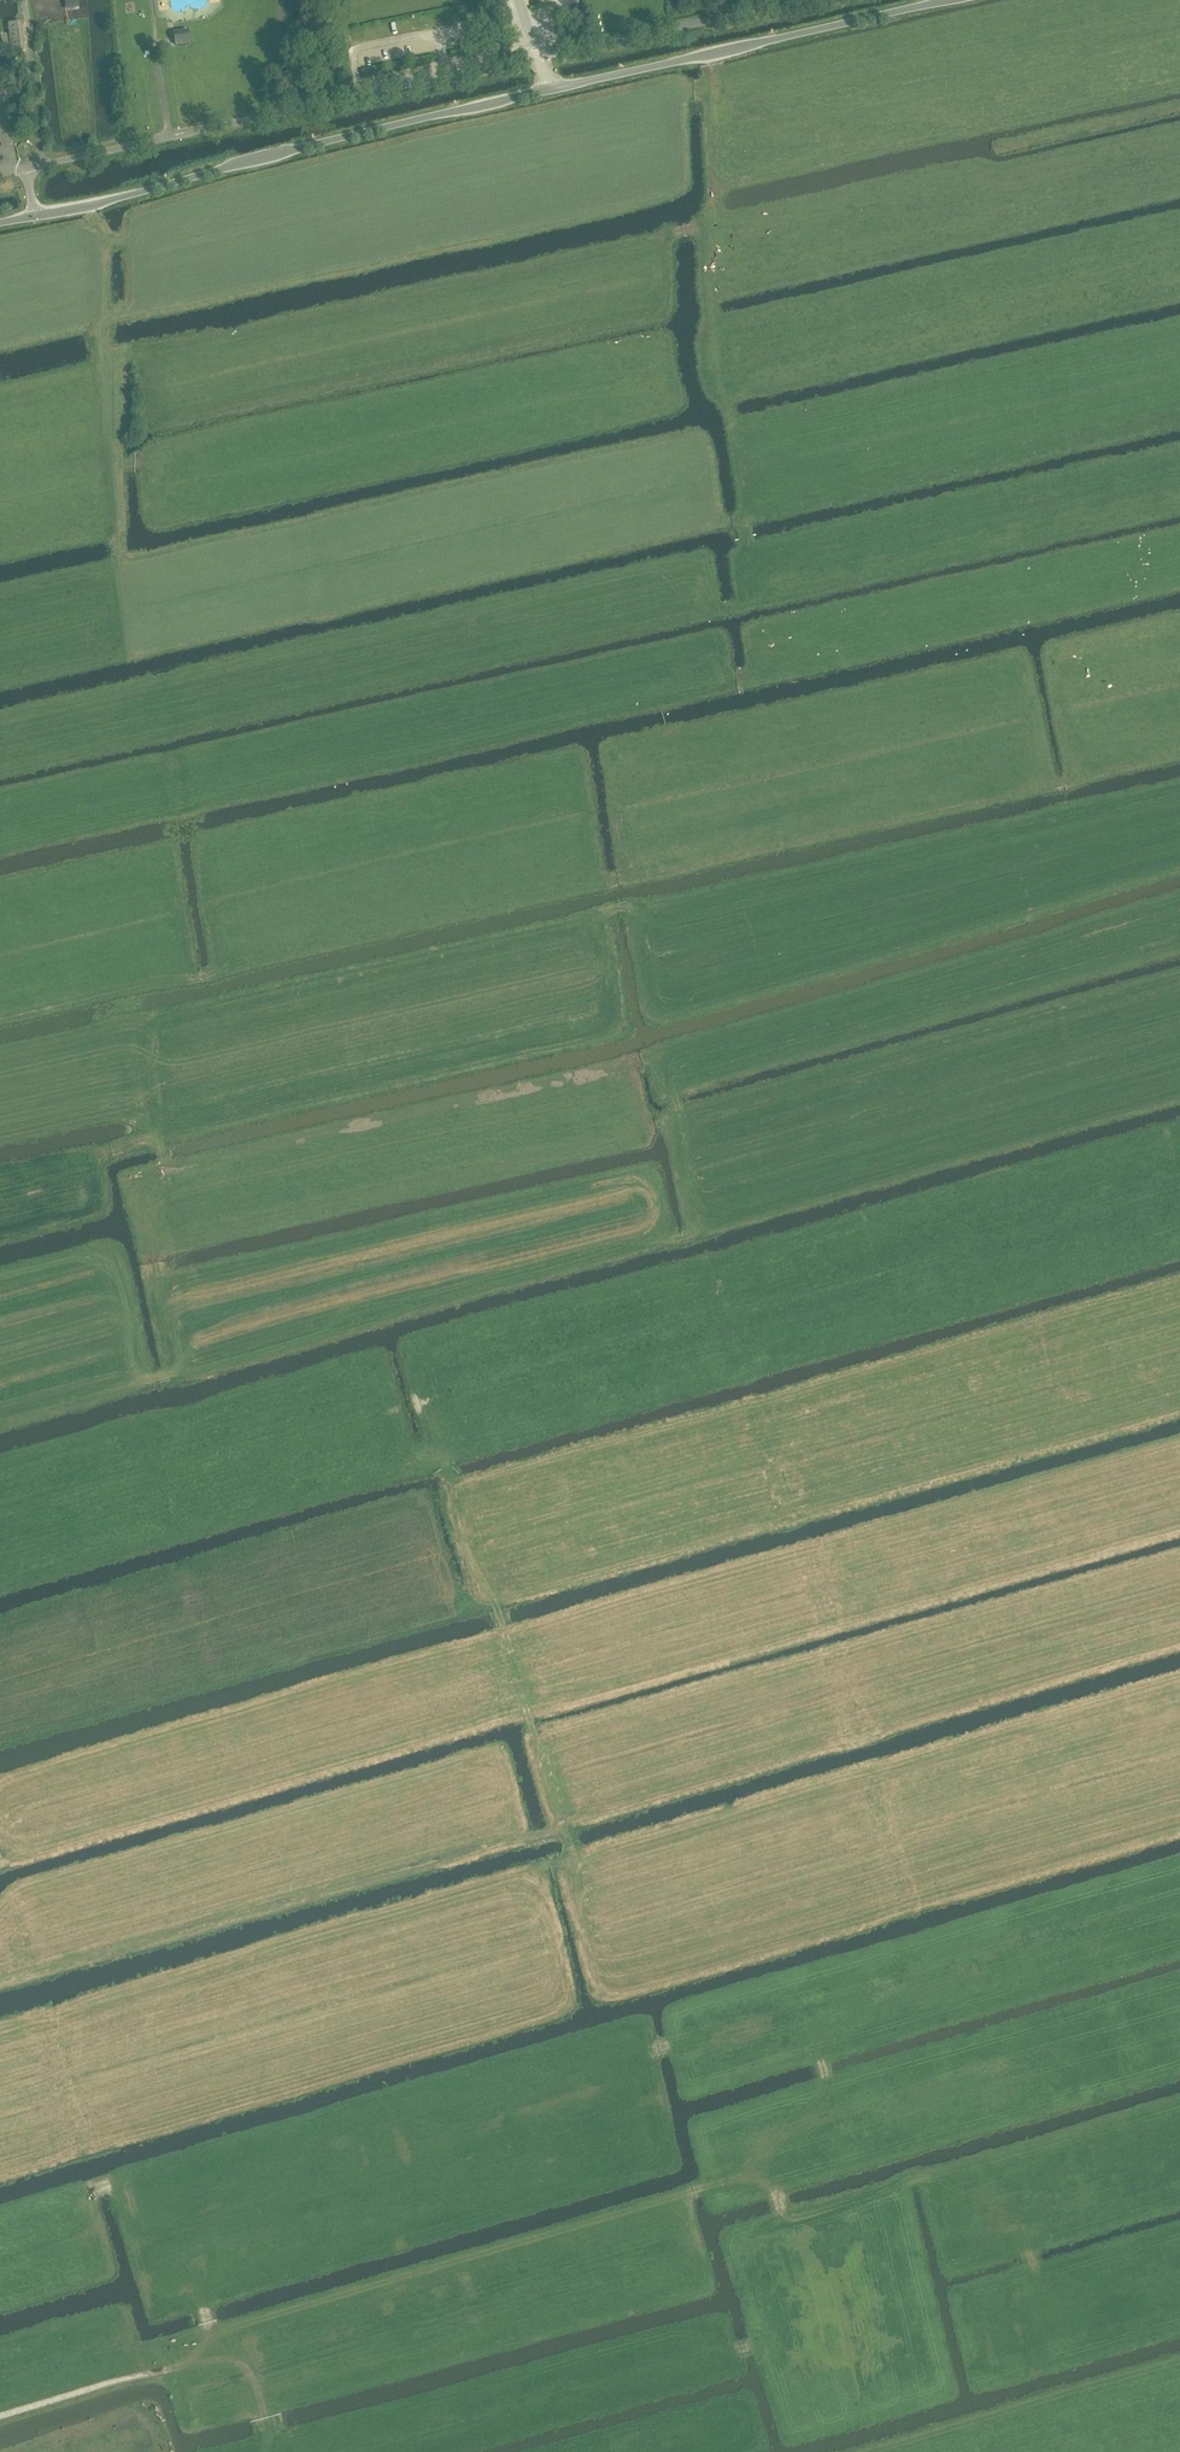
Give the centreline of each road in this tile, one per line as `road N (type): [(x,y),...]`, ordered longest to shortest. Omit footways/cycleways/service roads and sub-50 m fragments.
road 1 (unclassified): [(549,91),(542,53),(42,165)]
road 2 (unclassified): [(35,217),(549,91)]
road 3 (unclassified): [(549,91),(949,0)]
road 4 (track): [(0,2416),(172,2370)]

